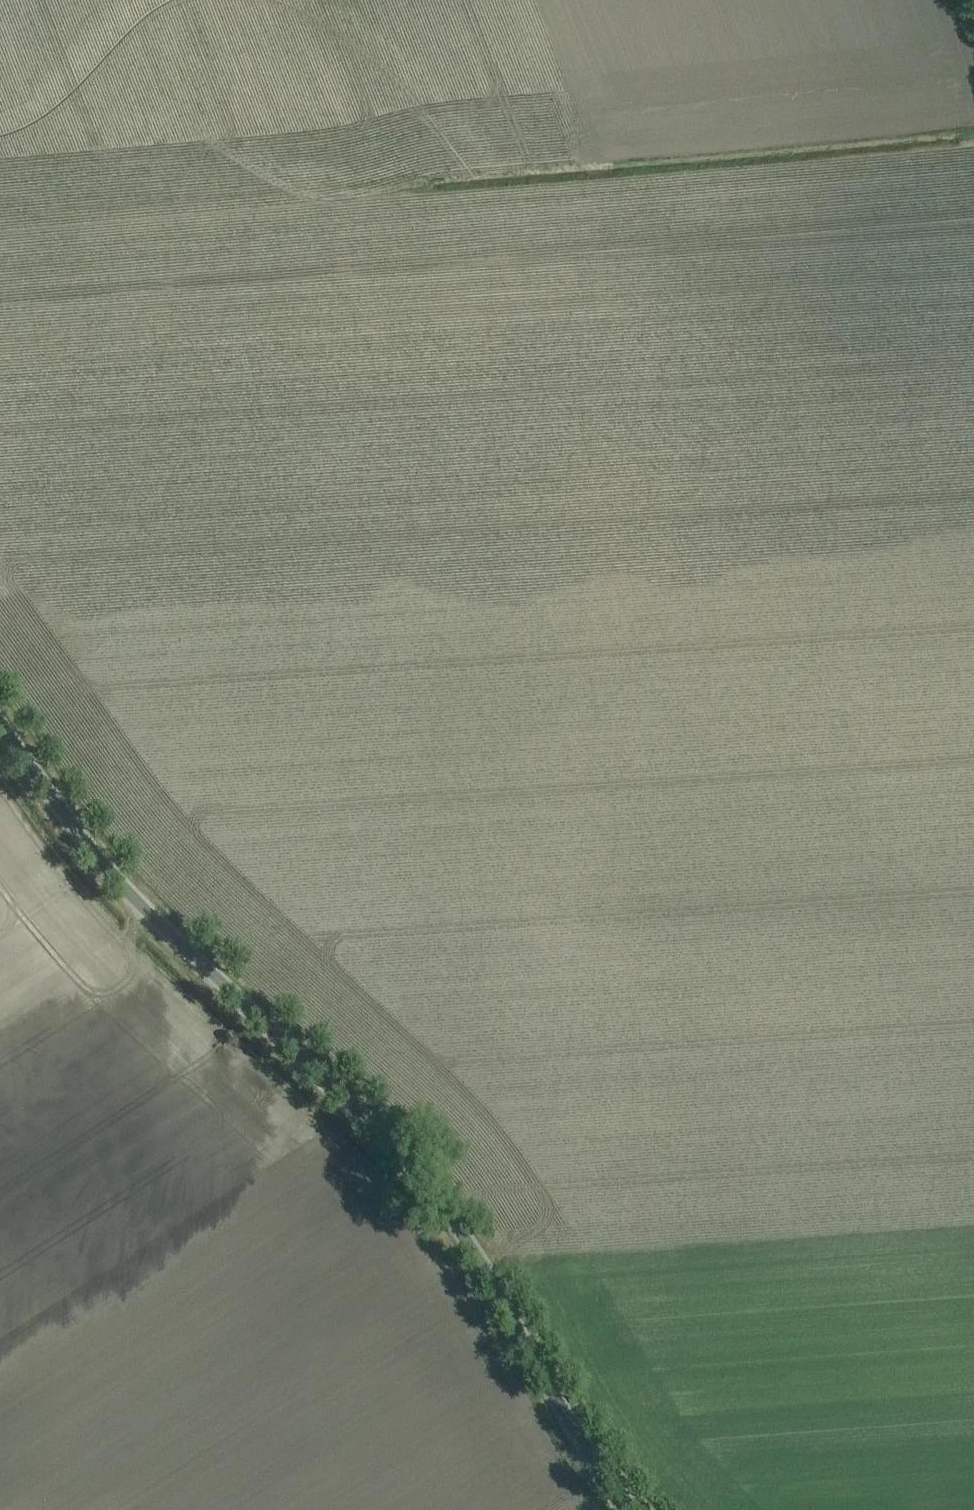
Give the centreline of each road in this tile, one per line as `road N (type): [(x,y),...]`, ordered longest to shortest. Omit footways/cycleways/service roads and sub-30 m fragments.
road 1 (tertiary): [(634,1509),(574,1432),(486,1273),(423,1180),(150,917),(0,725)]

